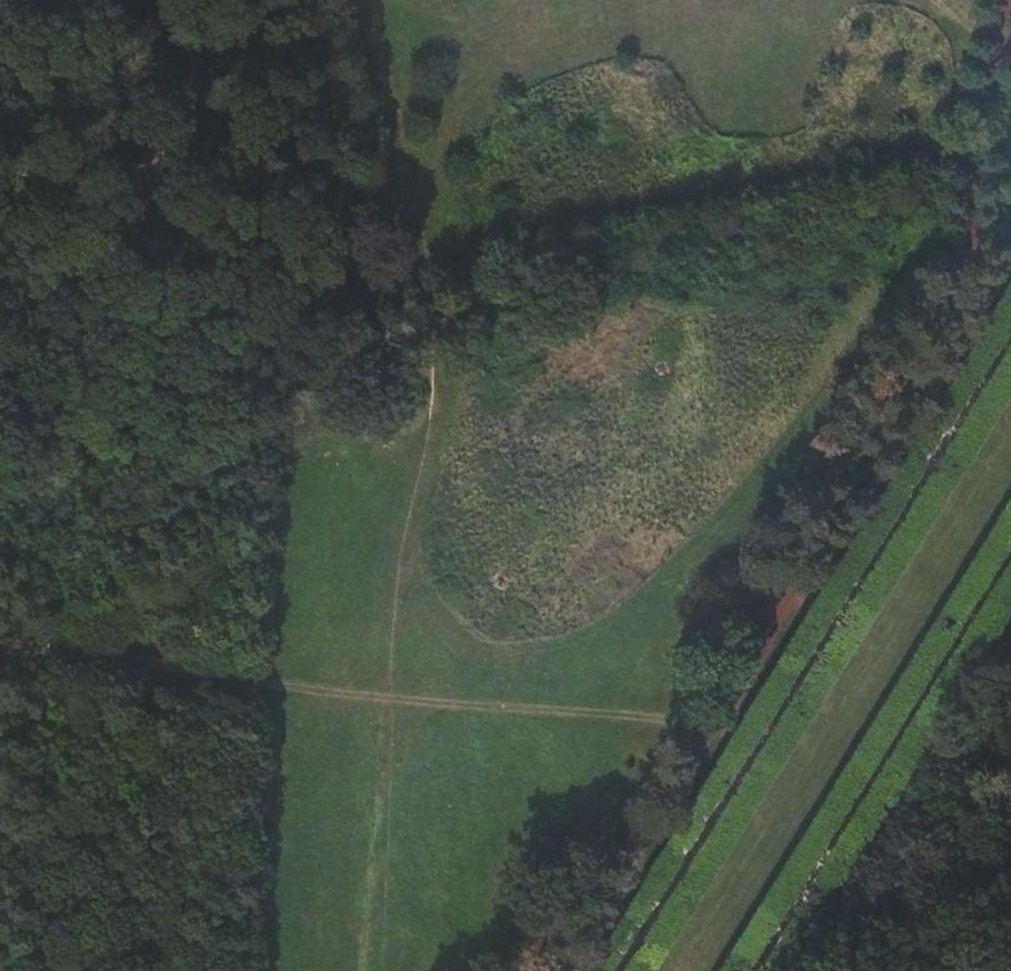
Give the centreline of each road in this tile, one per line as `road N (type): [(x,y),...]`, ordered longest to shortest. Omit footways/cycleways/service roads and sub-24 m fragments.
road 1 (track): [(1010,342),(619,970)]
road 2 (track): [(746,970),(1010,538)]

